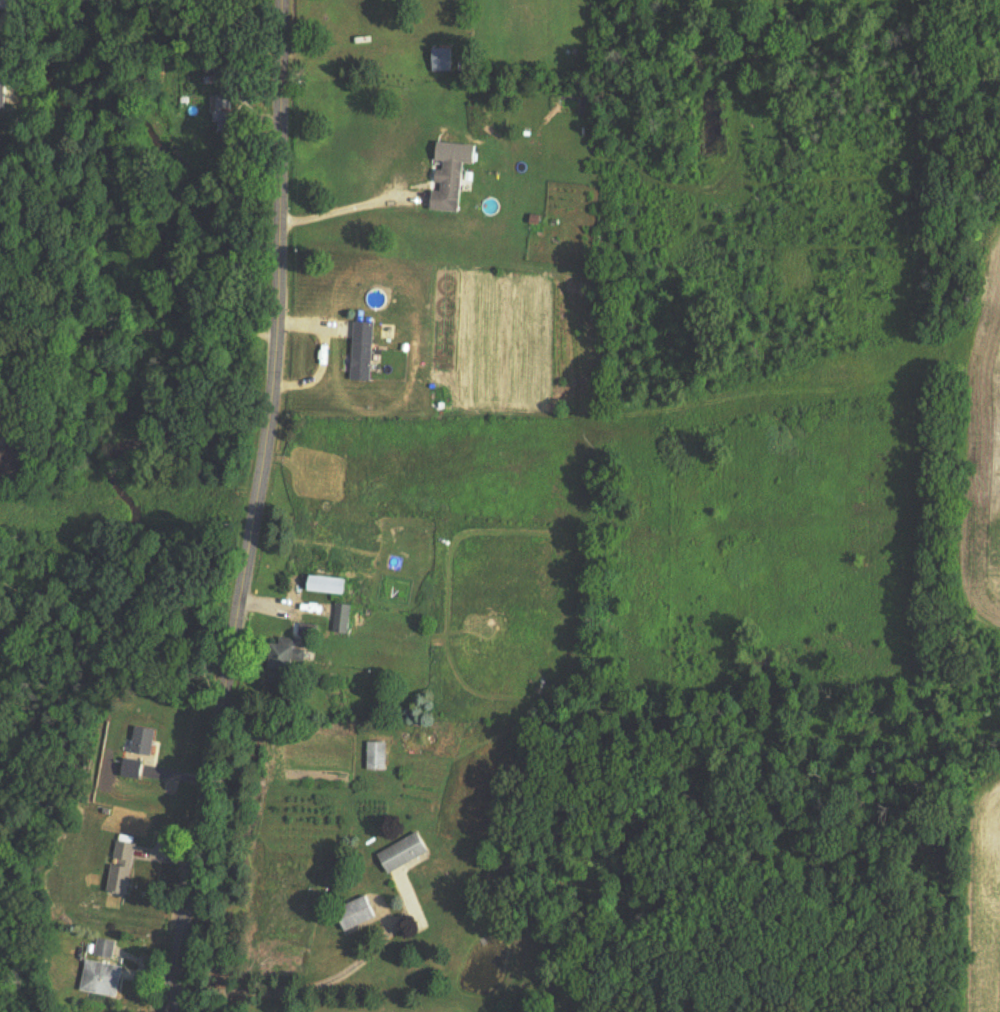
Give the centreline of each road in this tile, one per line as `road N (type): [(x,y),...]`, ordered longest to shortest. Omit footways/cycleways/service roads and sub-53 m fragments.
road 1 (residential): [(174,1011),(285,360),(288,0)]

